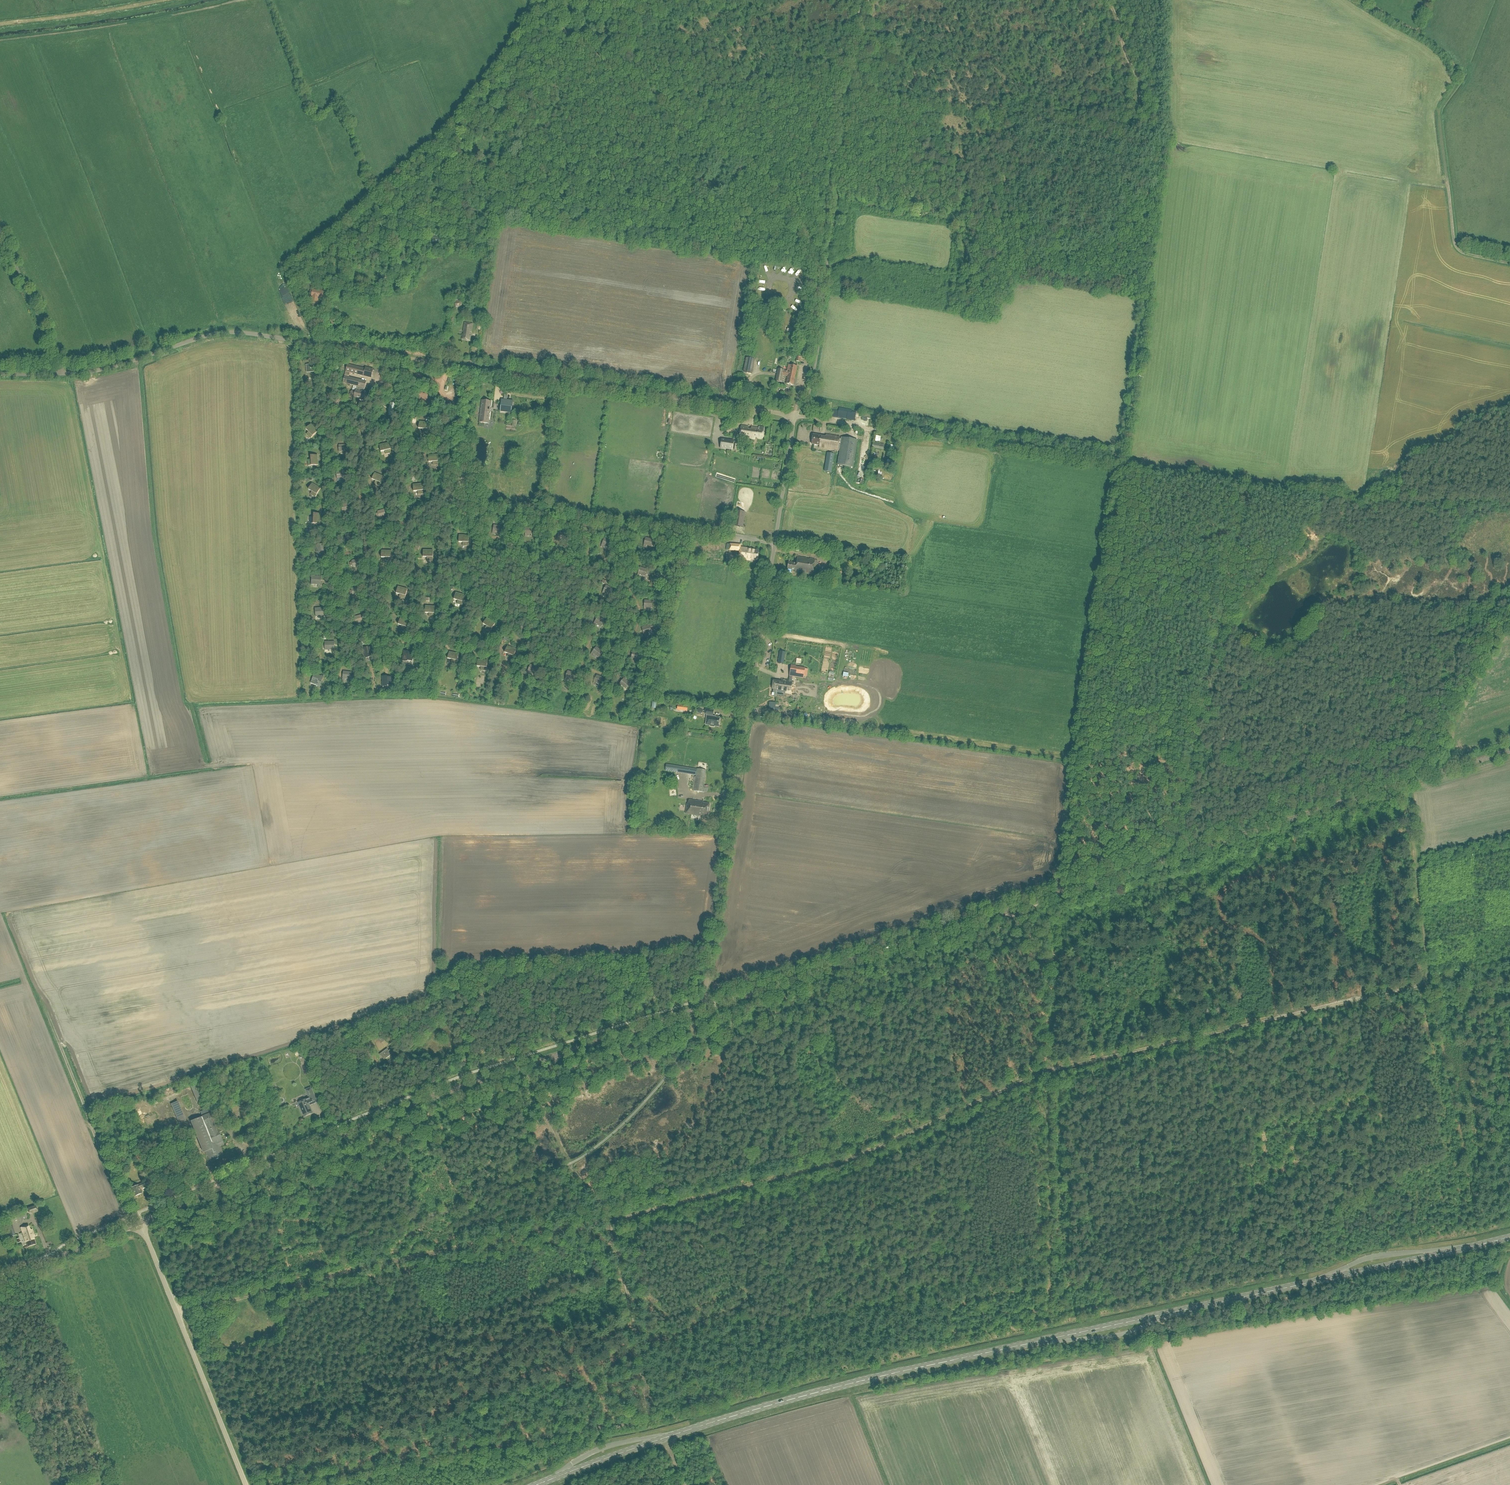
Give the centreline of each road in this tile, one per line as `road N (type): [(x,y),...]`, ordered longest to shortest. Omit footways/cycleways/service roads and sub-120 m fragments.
road 1 (track): [(274,1484),(654,1423),(612,1221),(839,1163),(1052,1070),(1424,982),(1406,784)]
road 2 (primary): [(537,1484),(857,1382),(1509,1237)]
road 3 (tertiary): [(705,1008),(1509,751)]
road 4 (unclassified): [(794,417),(240,333),(62,374)]
road 5 (tertiary): [(142,1222),(438,1094),(705,1008)]
road 6 (unclassified): [(705,1008),(794,417)]
road 7 (unclassified): [(794,417),(818,284),(800,223),(769,175),(564,30),(537,0)]
road 8 (track): [(455,497),(491,511),(640,527),(633,579),(641,619),(613,677),(583,668),(592,533)]
road 9 (track): [(177,1313),(612,1221)]
road 10 (track): [(1044,917),(1058,968),(1053,1320)]
road 11 (track): [(1352,0),(1438,50),(1449,67),(1455,85),(1439,113),(1454,247),(1509,263)]
road 12 (track): [(373,353),(380,392),(365,467),(363,545),(337,555),(330,574),(340,660)]
road 13 (track): [(455,497),(435,498),(363,545),(370,602),(389,638),(488,647)]
road 14 (unclassified): [(246,1484),(142,1222)]
road 15 (track): [(818,262),(840,73),(870,0)]
road 16 (track): [(794,417),(981,445)]
road 17 (track): [(455,497),(447,558),(473,582),(482,608),(524,647)]
road 18 (track): [(169,0),(0,26)]
road 19 (track): [(1109,0),(1149,131),(1167,141)]
road 20 (tertiary): [(0,1283),(142,1222)]
road 21 (unclassified): [(62,374),(0,233)]
road 22 (track): [(447,365),(439,403),(453,442),(455,497)]

